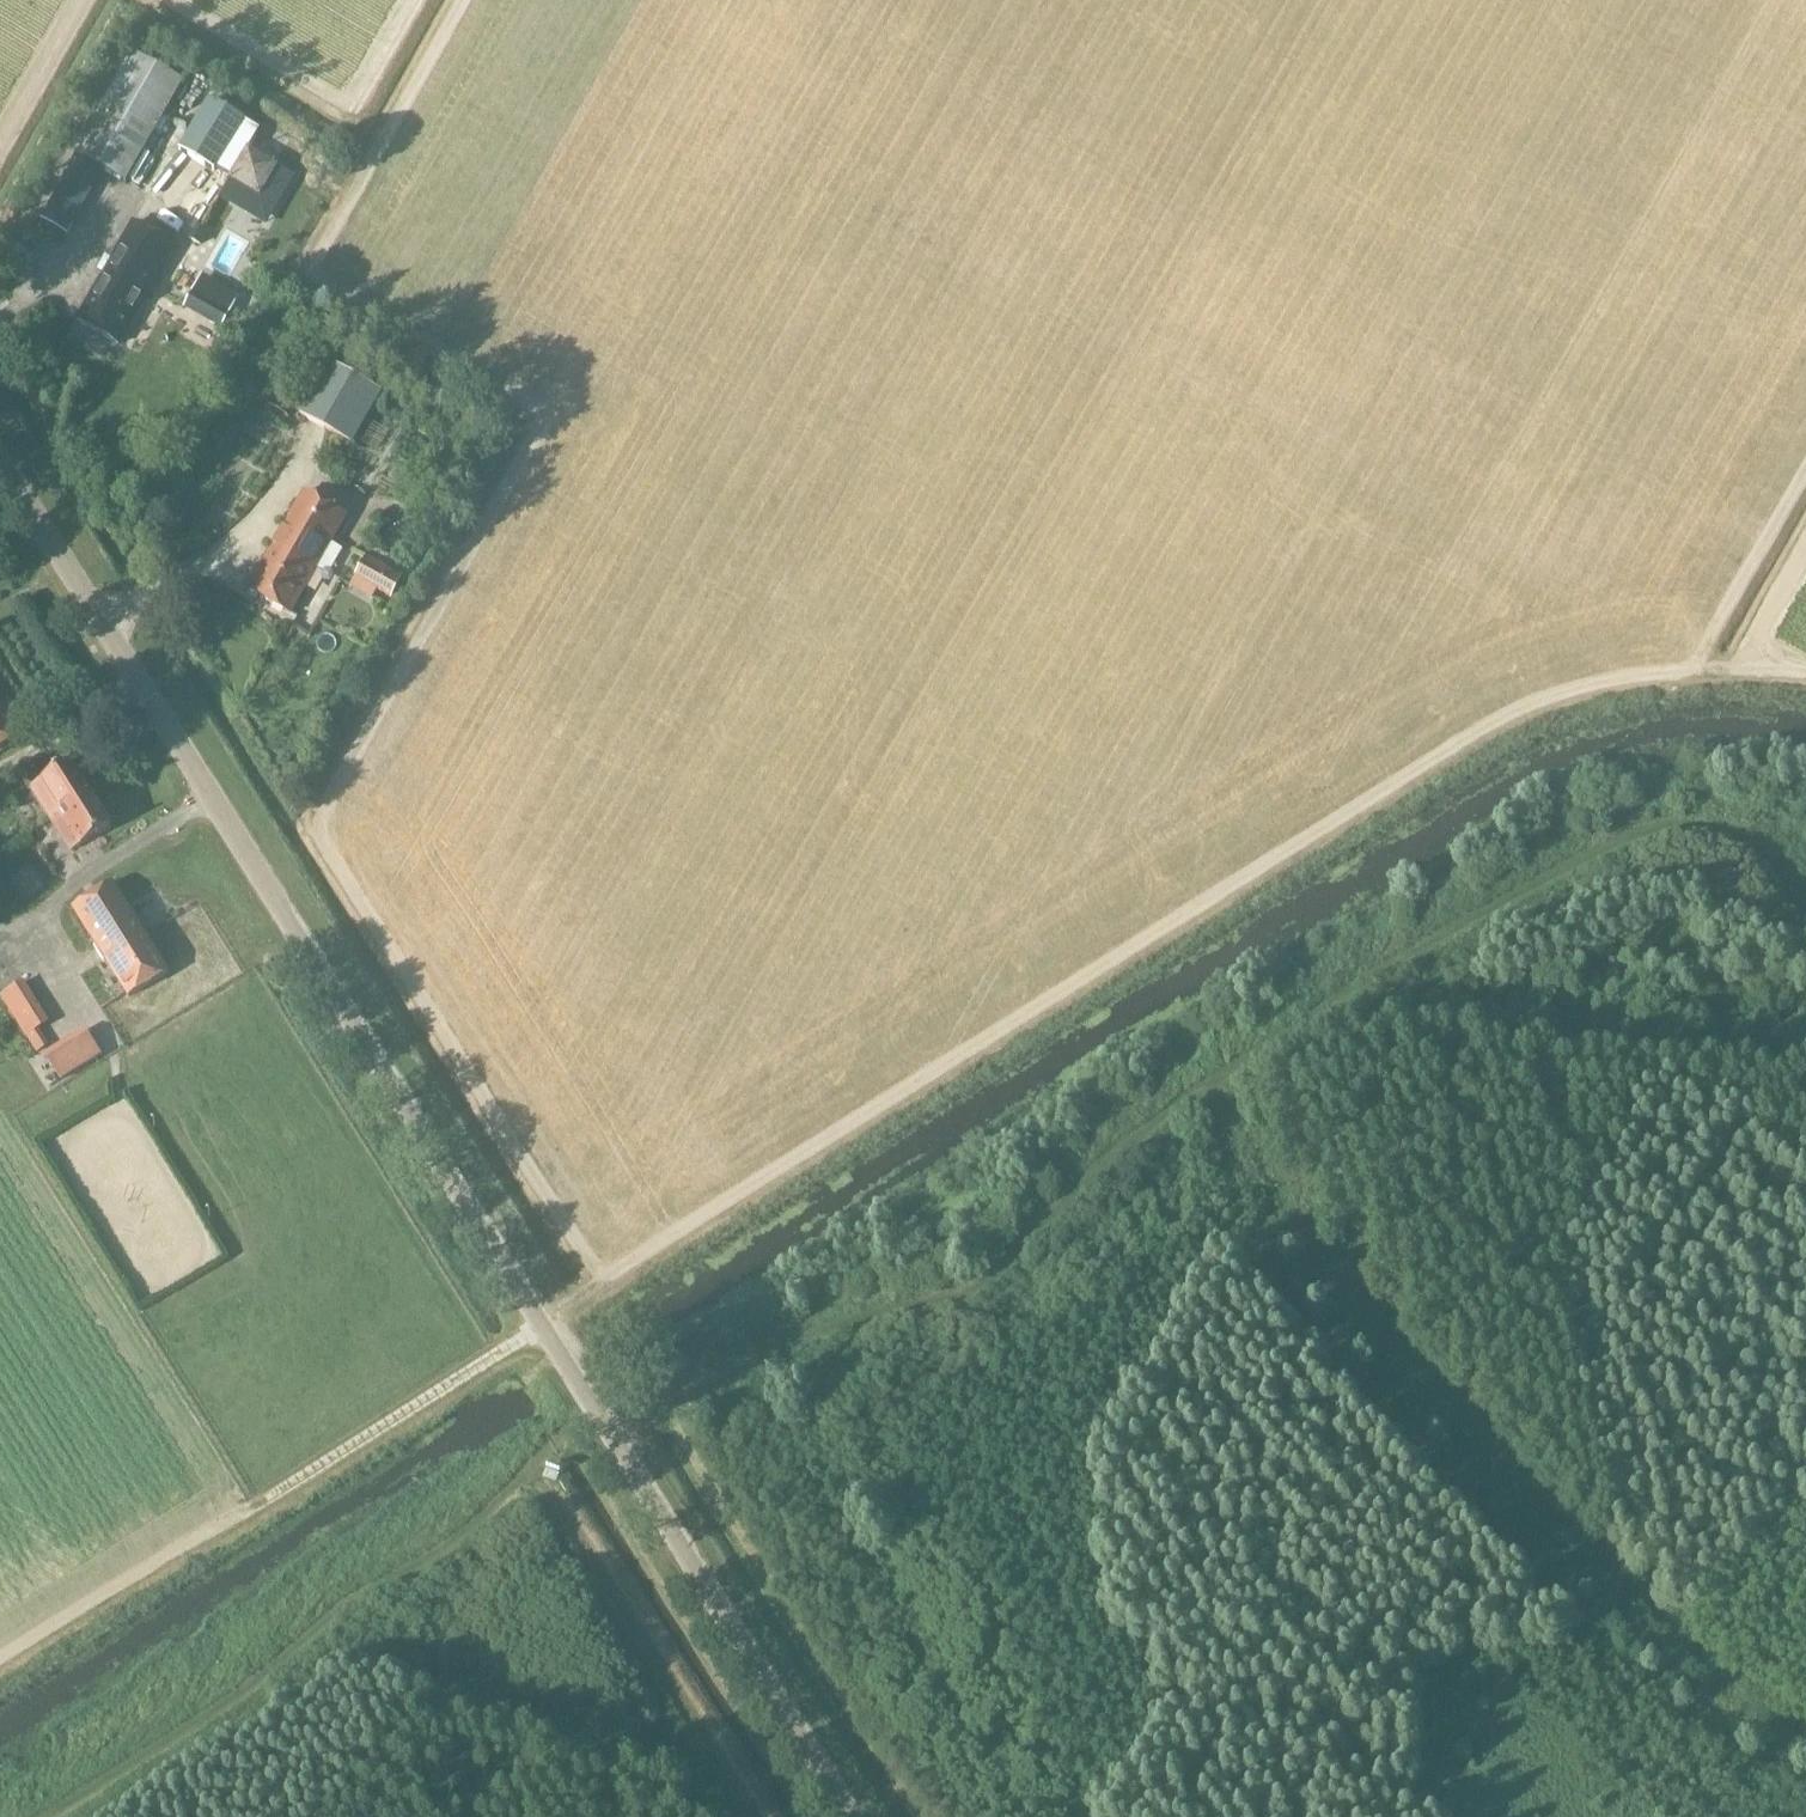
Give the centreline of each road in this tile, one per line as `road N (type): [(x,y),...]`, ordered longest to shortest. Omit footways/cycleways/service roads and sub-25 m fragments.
road 1 (unclassified): [(851,1816),(0,463)]
road 2 (track): [(1805,882),(1700,830),(1646,833),(1590,855),(1485,907),(1172,1105),(1124,1139),(973,1285),(834,1325),(641,1410)]
road 3 (track): [(598,1414),(564,1434),(444,1544),(227,1699),(43,1816)]
road 4 (track): [(753,1816),(535,1466)]

